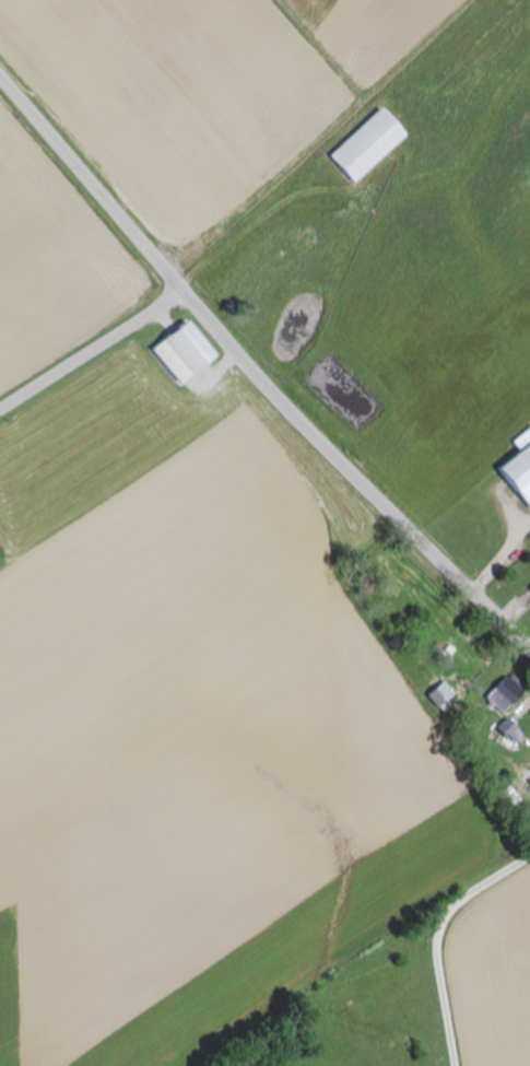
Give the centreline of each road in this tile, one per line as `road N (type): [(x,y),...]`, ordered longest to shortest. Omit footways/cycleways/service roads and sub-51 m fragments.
road 1 (secondary): [(529,654),(281,405),(0,79)]
road 2 (residential): [(529,856),(464,898),(444,922),(441,970),(457,1065)]
road 3 (residential): [(0,407),(182,292)]

